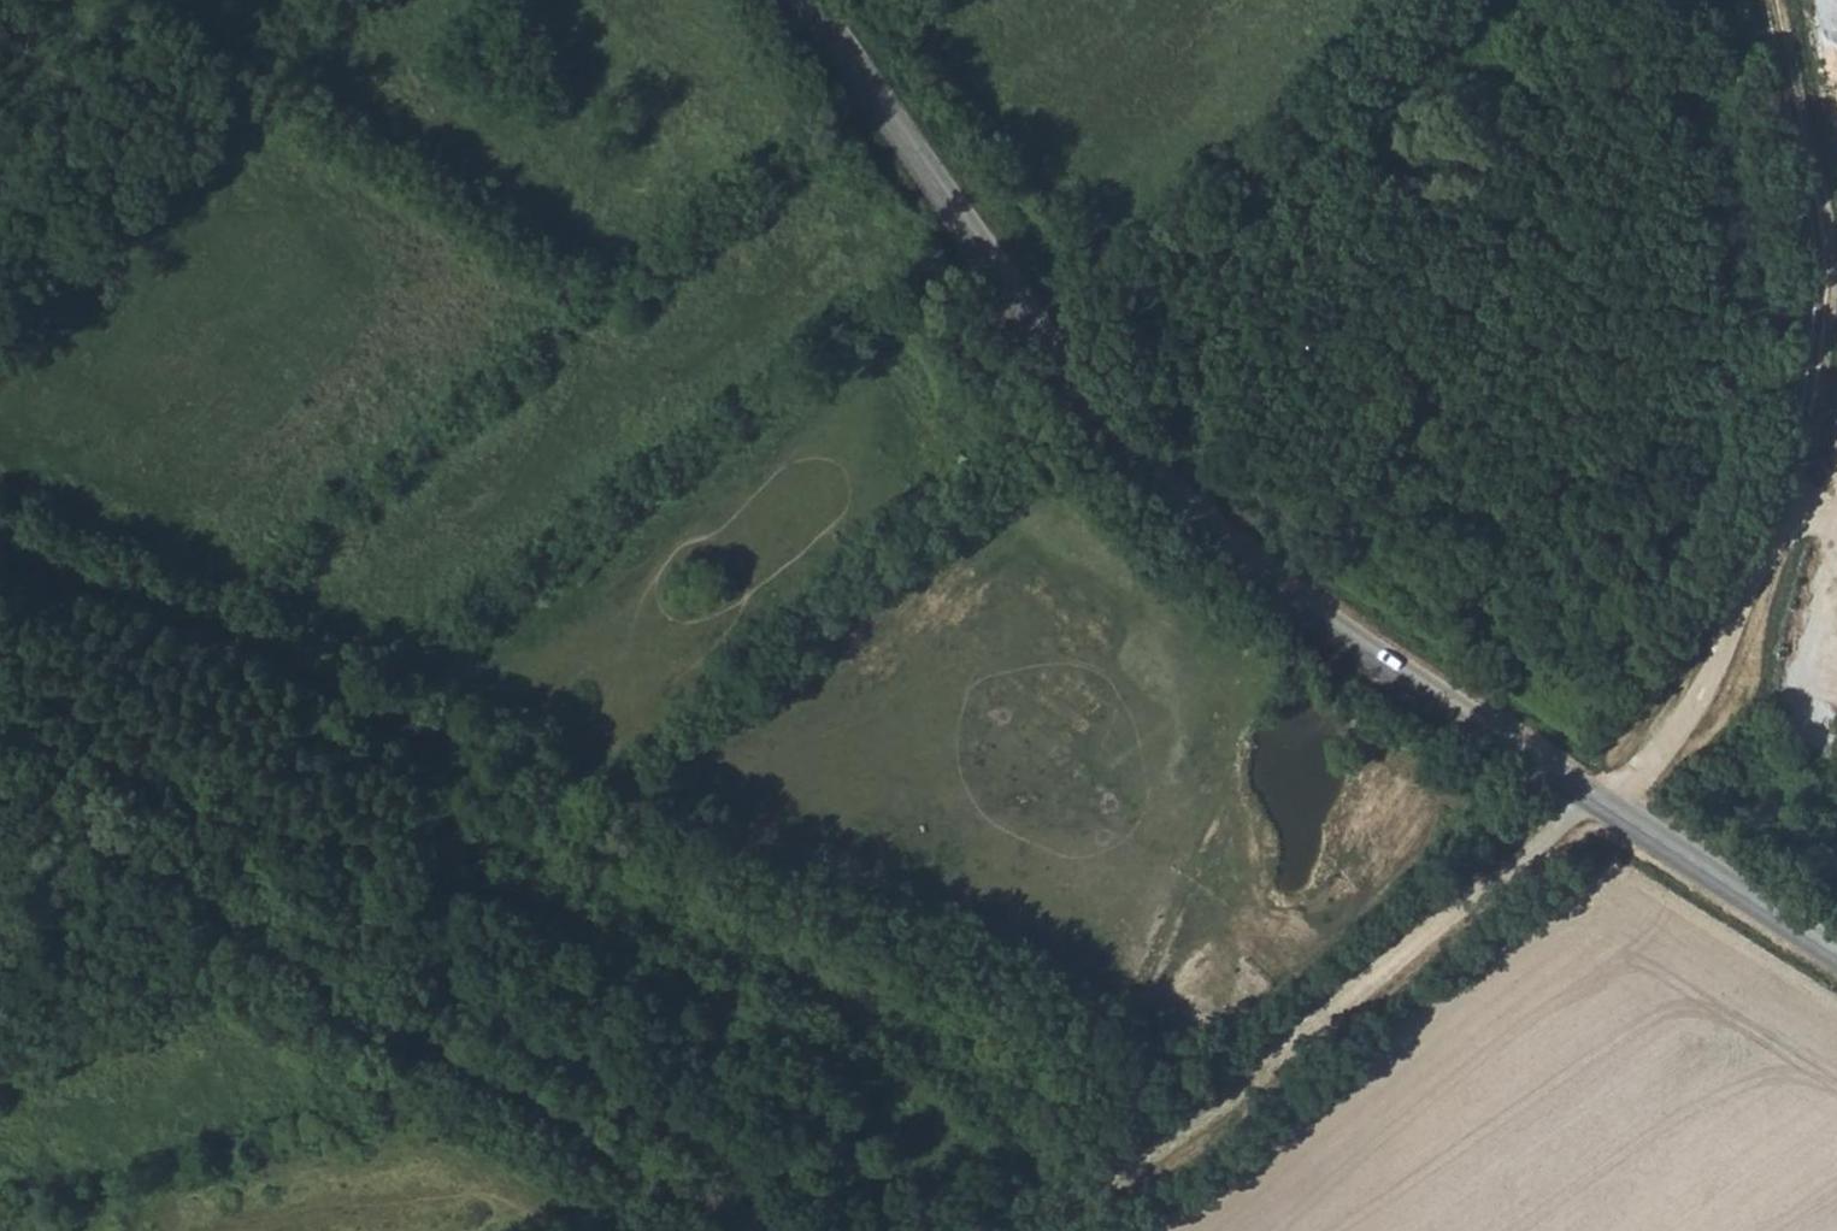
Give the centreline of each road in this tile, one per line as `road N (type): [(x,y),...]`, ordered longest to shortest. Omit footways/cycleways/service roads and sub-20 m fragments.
road 1 (tertiary): [(808,0),(1101,414),(1180,500),(1307,610),(1836,947)]
road 2 (track): [(1769,0),(1801,143),(1823,335),(1800,464),(1741,602),(1675,722),(1592,794)]

